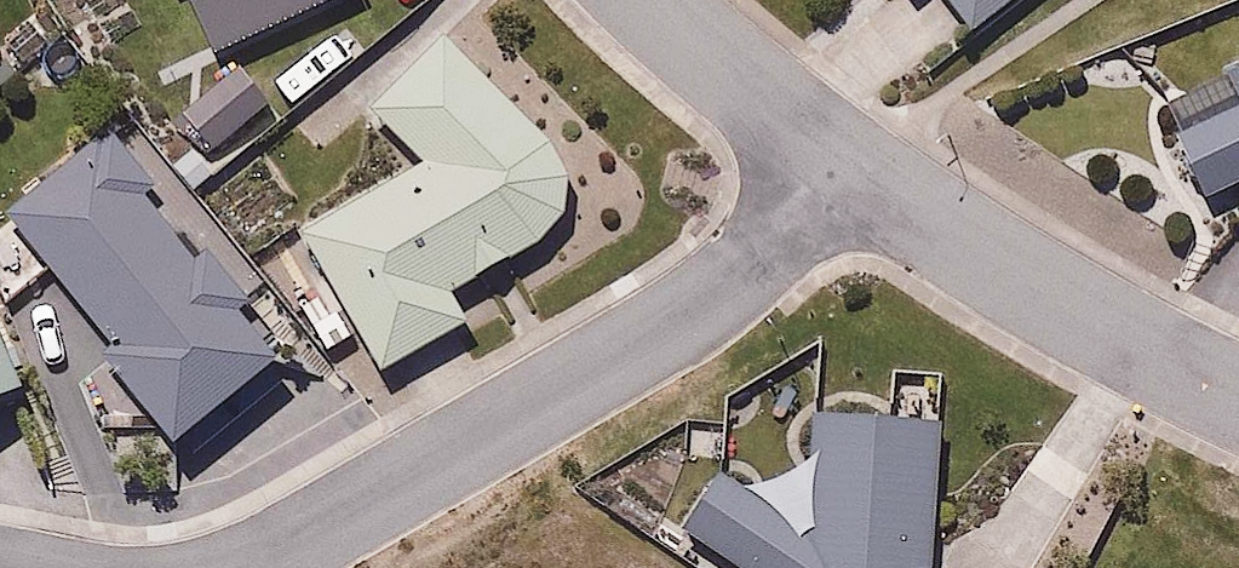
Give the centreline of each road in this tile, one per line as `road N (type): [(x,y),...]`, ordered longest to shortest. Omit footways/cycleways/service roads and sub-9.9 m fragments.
road 1 (residential): [(245,567),(352,517),(698,308),(771,246),(836,165)]
road 2 (residential): [(836,165),(999,265),(1238,389)]
road 3 (residential): [(650,0),(836,165)]

